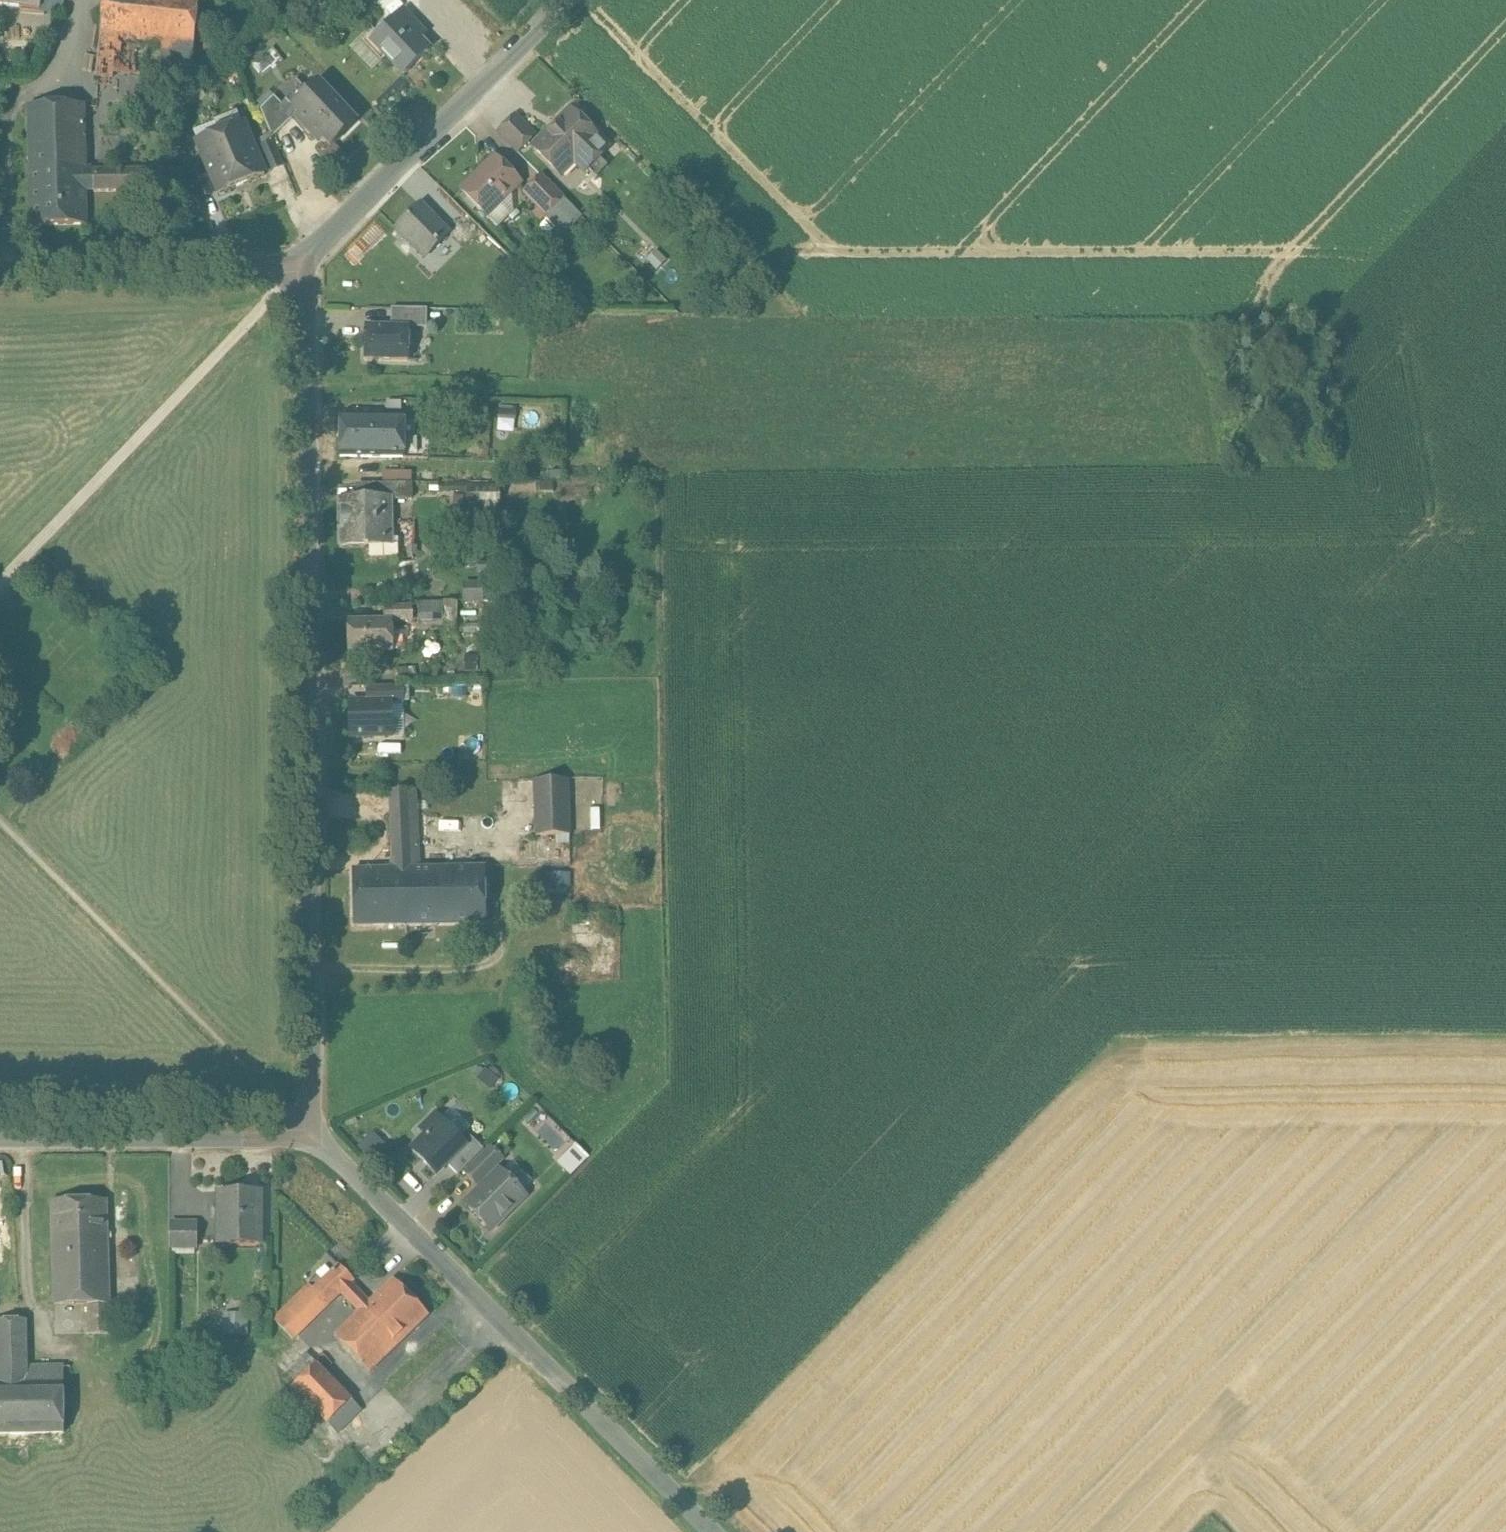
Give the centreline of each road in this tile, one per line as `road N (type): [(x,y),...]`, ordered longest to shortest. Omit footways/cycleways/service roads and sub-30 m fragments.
road 1 (tertiary): [(317,1141),(303,265)]
road 2 (tertiary): [(317,1141),(718,1531)]
road 3 (tertiary): [(303,265),(563,0)]
road 4 (tertiary): [(0,1140),(317,1141)]
road 5 (tertiary): [(303,265),(0,272)]

